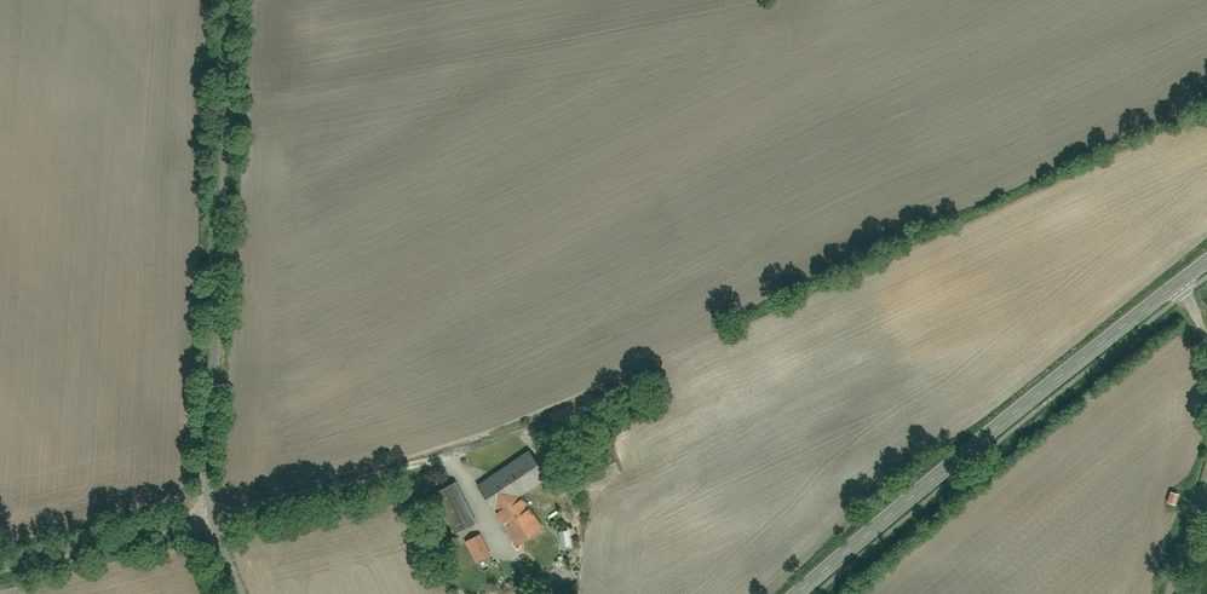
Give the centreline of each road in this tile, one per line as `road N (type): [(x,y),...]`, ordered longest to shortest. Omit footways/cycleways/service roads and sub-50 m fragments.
road 1 (residential): [(204,516),(231,0)]
road 2 (tertiary): [(796,593),(1179,280)]
road 3 (residential): [(204,516),(515,436)]
road 4 (residential): [(204,516),(0,562)]
road 5 (track): [(544,593),(453,454)]

